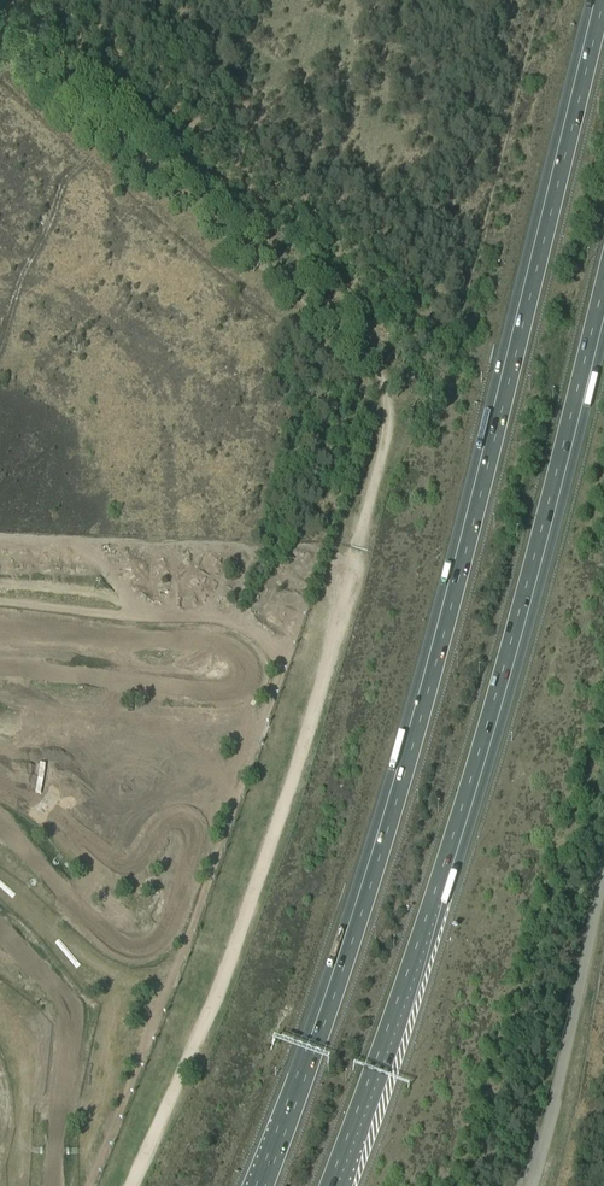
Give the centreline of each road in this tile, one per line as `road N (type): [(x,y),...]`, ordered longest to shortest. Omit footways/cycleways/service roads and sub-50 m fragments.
road 1 (track): [(0,34),(373,360),(388,402),(390,426),(309,724),(225,975),(135,1185)]
road 2 (motorway): [(603,0),(419,724),(264,1185)]
road 3 (motorway): [(327,1185),(472,774),(603,284)]
road 4 (unclassified): [(531,1185),(603,871)]

